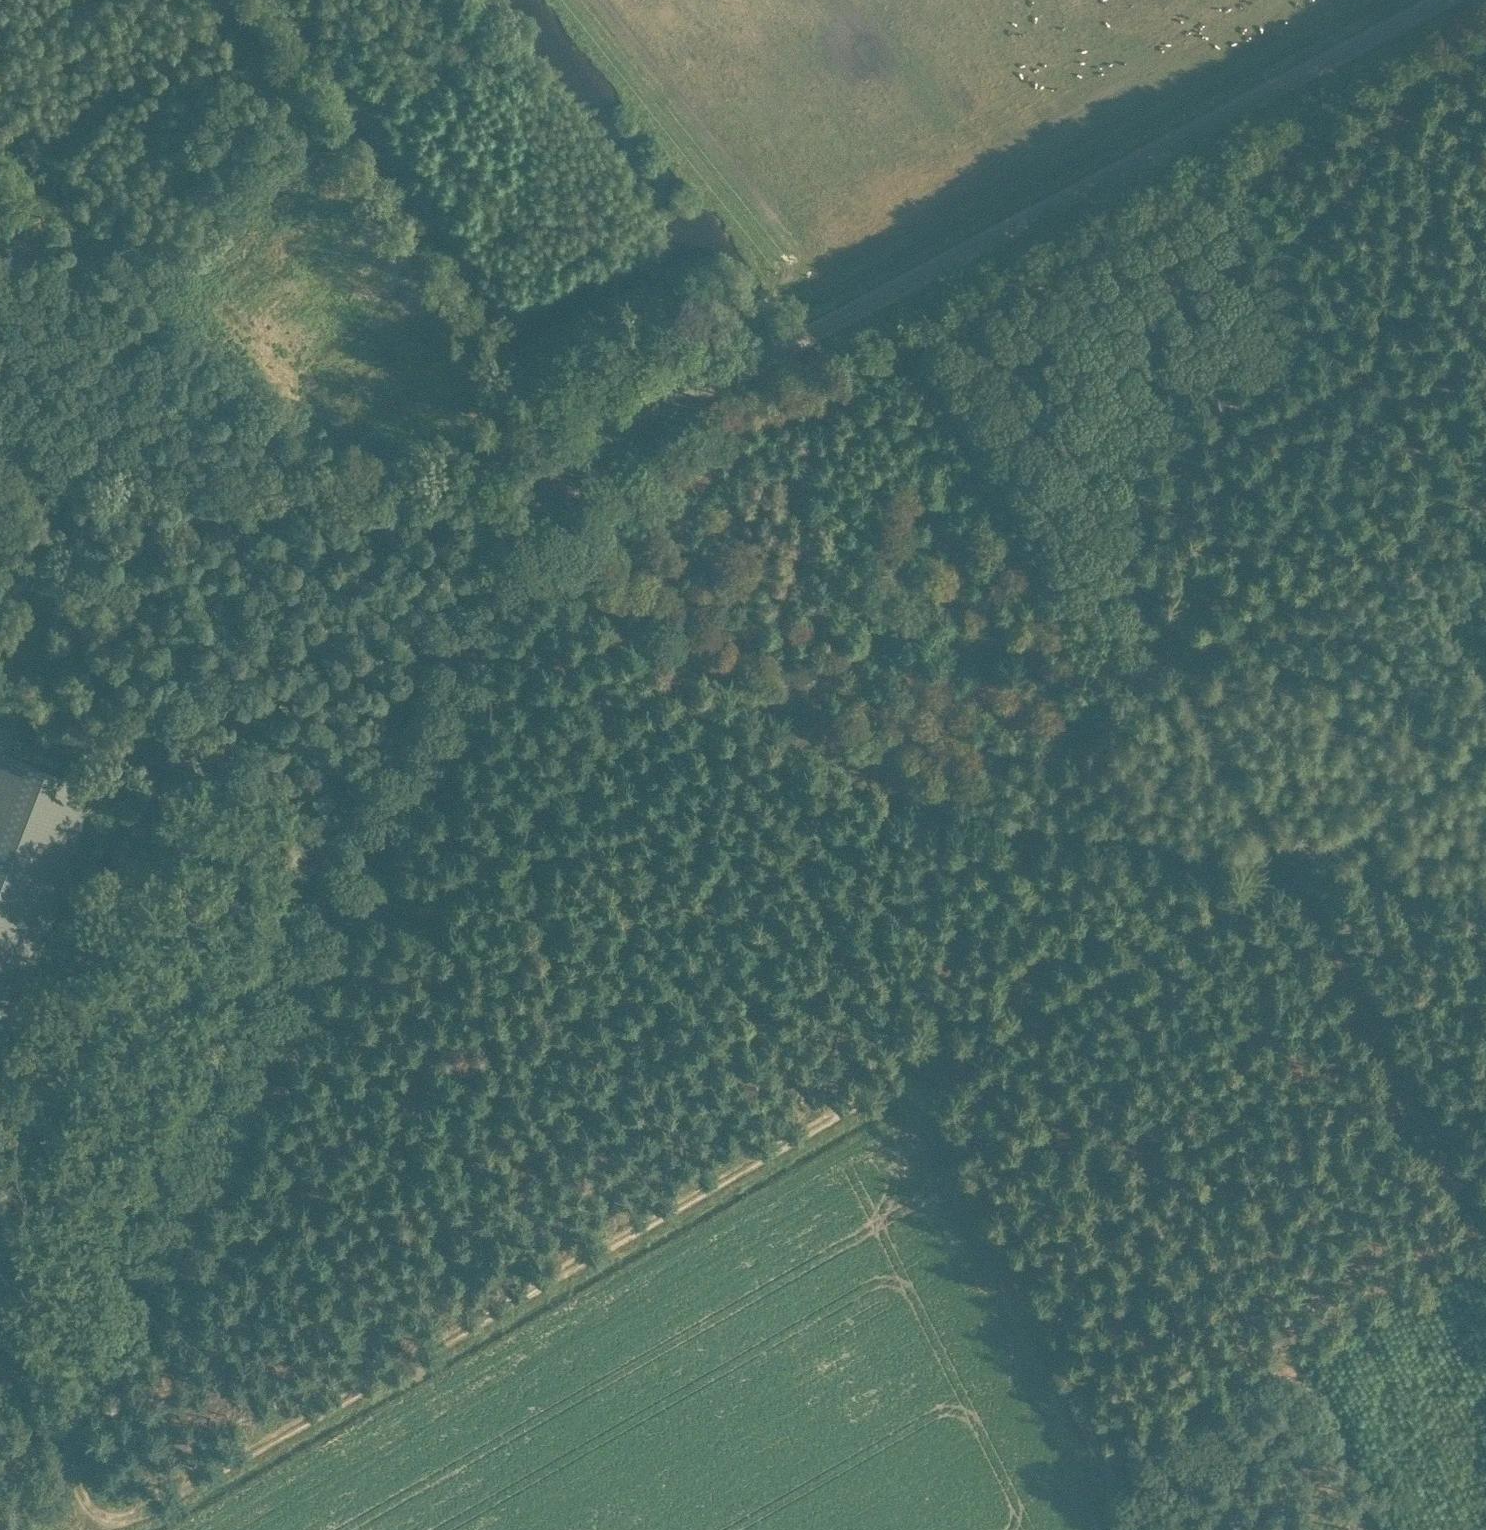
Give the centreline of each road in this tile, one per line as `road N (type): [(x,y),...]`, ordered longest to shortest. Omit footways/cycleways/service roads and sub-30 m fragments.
road 1 (unclassified): [(500,491),(541,486),(1447,0)]
road 2 (track): [(500,491),(30,1362)]
road 3 (track): [(896,1082),(1100,1477),(1485,1248)]
road 4 (track): [(1285,848),(964,259)]
road 5 (unclassified): [(500,491),(0,479)]
road 6 (track): [(54,481),(125,301),(345,136)]
road 7 (track): [(1485,1253),(1285,848)]

